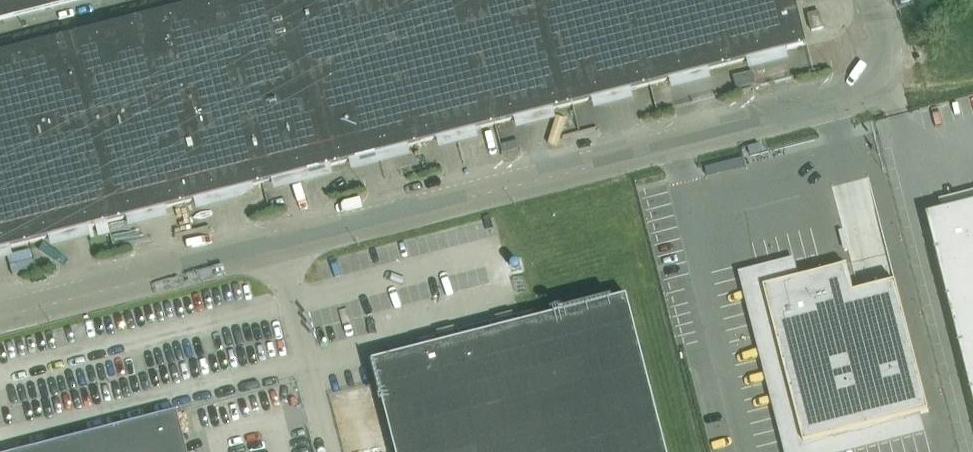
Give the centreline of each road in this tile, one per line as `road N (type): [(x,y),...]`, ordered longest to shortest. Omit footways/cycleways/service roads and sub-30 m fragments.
road 1 (unclassified): [(0,318),(868,91),(886,61),(873,0)]

